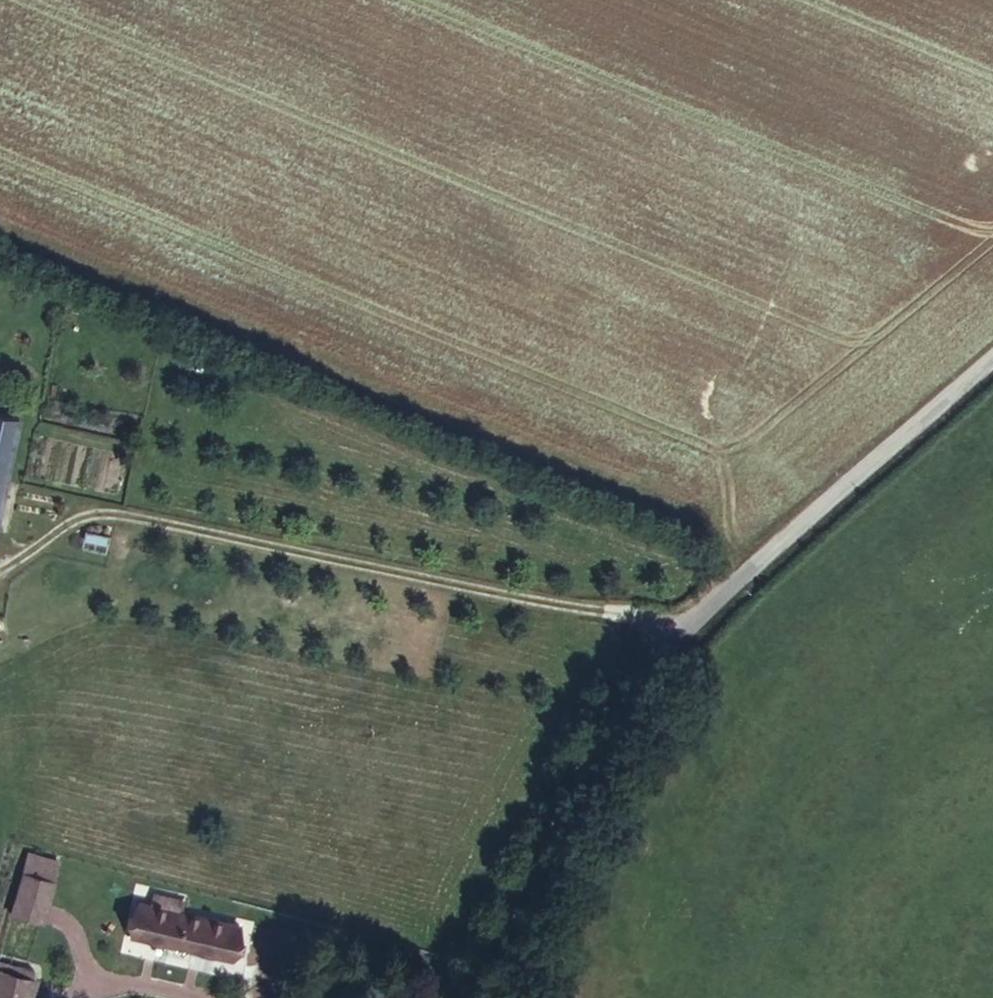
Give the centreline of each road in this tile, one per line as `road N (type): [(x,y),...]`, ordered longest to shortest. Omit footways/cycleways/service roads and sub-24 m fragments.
road 1 (residential): [(730,585),(658,652),(564,792),(471,997)]
road 2 (unclassified): [(992,348),(730,585)]

